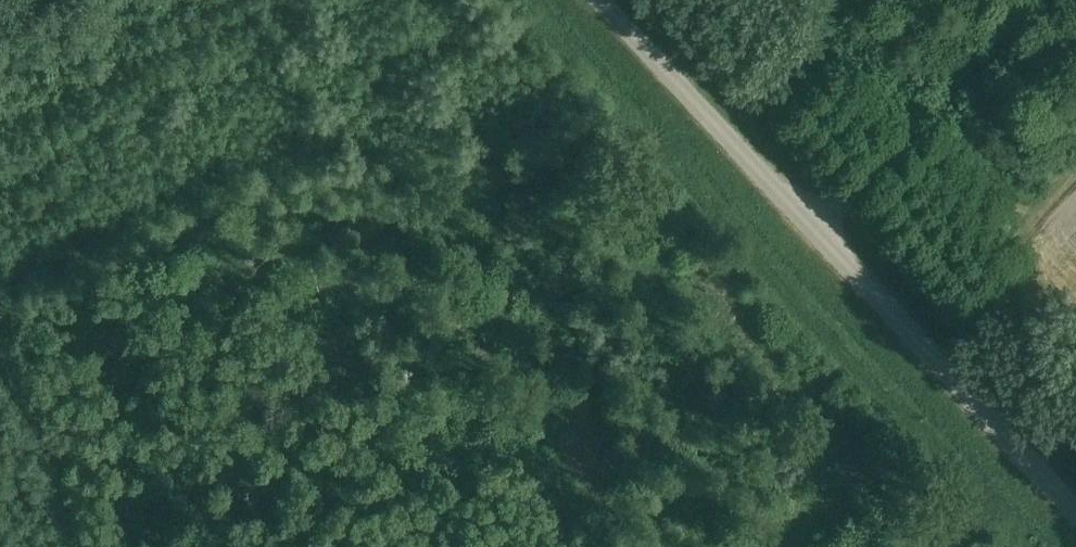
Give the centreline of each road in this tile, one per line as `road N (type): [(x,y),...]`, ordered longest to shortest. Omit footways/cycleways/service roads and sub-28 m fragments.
road 1 (unclassified): [(1075,511),(596,0)]

